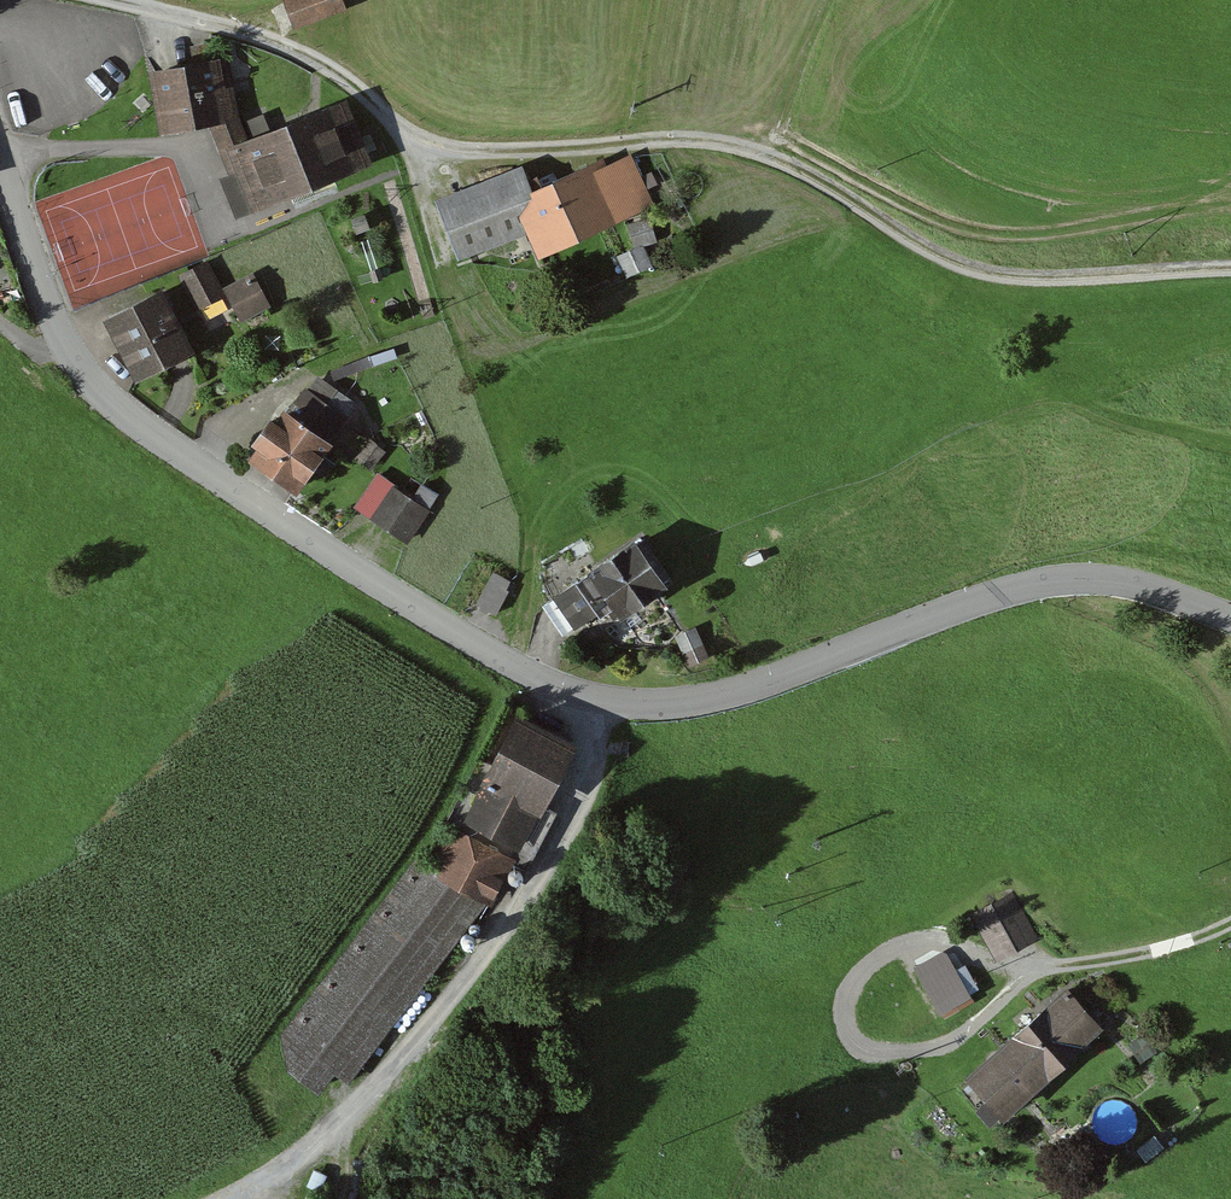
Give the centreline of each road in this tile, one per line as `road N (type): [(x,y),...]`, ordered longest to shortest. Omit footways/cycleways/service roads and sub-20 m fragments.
road 1 (unclassified): [(1230,622),(1095,580),(1043,586),(732,694),(663,707),(600,702),(527,674),(309,543),(130,414),(69,354),(0,159)]
road 2 (track): [(514,150),(666,134),(740,142),(998,280),(1230,272)]
road 3 (track): [(600,702),(574,805),(544,876),(498,937),(330,1136),(230,1198)]

